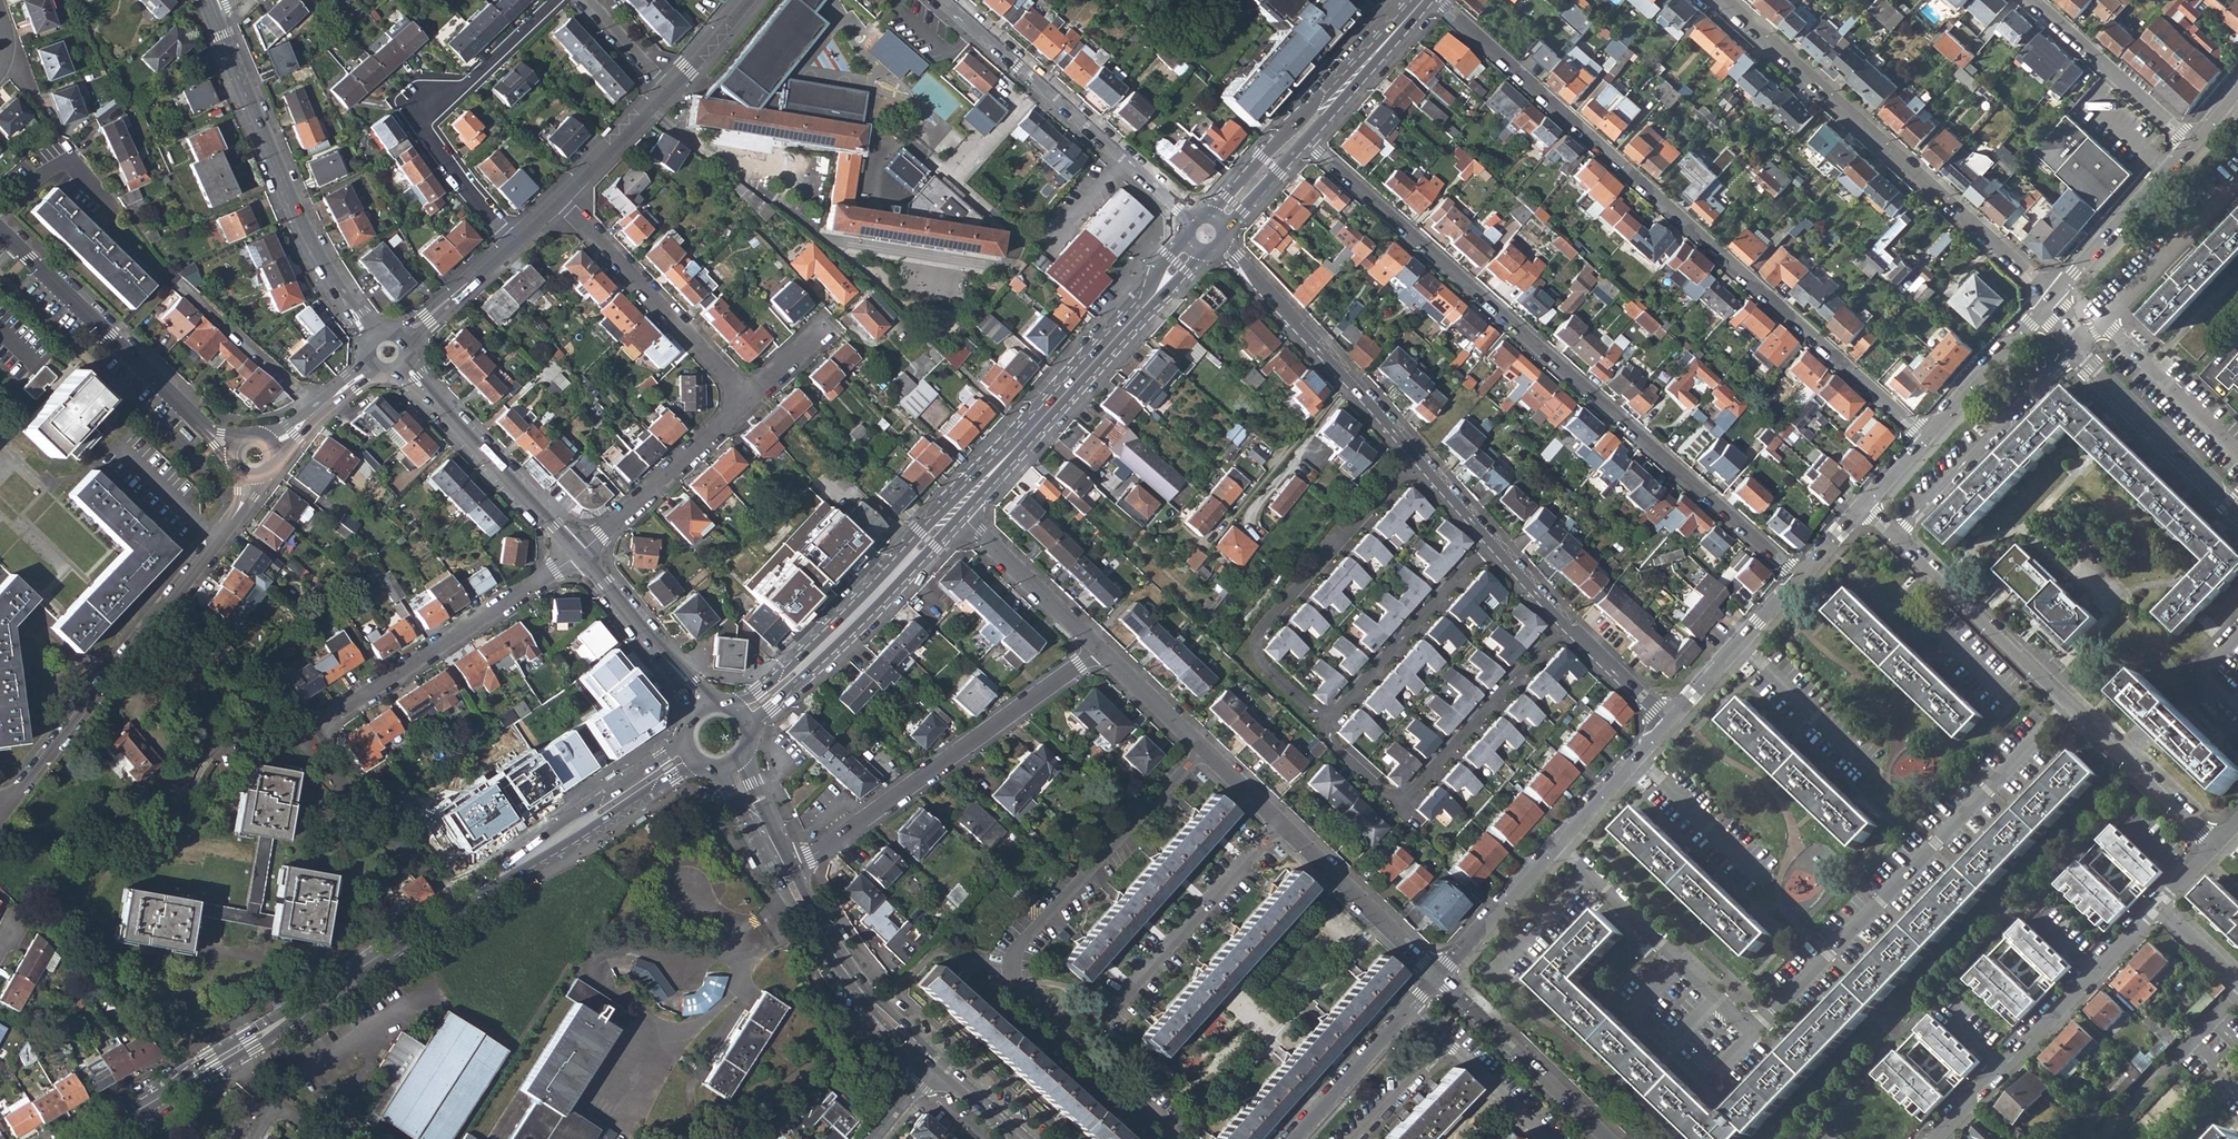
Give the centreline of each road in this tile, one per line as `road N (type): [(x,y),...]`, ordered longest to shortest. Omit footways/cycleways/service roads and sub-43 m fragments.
road 1 (secondary): [(86,1138),(251,1042),(691,754)]
road 2 (residential): [(1800,579),(1300,132)]
road 3 (residential): [(1437,0),(1925,440)]
road 4 (residential): [(1438,976),(1100,652)]
road 5 (residential): [(1756,1031),(2068,703)]
road 6 (residential): [(1724,0),(2048,291),(2051,302)]
road 7 (residential): [(250,477),(218,540),(0,808)]
road 8 (residential): [(804,860),(1100,652)]
road 9 (residential): [(373,340),(298,221),(213,18)]
road 10 (secondary): [(956,509),(1194,247)]
road 11 (residential): [(1415,464),(1260,631),(1258,663),(1326,726)]
road 12 (residential): [(1563,629),(1398,805),(1334,749),(1326,726)]
road 13 (residential): [(556,0),(466,85),(420,103),(437,150),(512,244)]
road 14 (residential): [(1190,224),(944,0)]
road 15 (tertiary): [(0,230),(235,451)]
road 16 (residential): [(1934,1138),(2156,906)]
road 17 (residential): [(578,555),(326,722)]
road 18 (secondary): [(741,718),(814,656),(956,509)]
road 19 (residential): [(1415,464),(1220,247)]
road 20 (residential): [(1864,508),(2068,703)]
road 21 (residential): [(2237,508),(2092,366),(2051,302)]
road 22 (residential): [(749,399),(559,201)]
road 23 (tertiary): [(404,365),(578,555)]
road 24 (tertiary): [(786,873),(851,979),(941,1066)]
road 25 (residential): [(1756,1031),(1707,1083),(1632,1011),(1681,960)]
road 26 (residential): [(1488,547),(1326,726)]
road 27 (residential): [(1608,1138),(1438,976)]
road 28 (residential): [(578,555),(749,399)]
road 29 (residential): [(1292,1138),(1438,976)]
road 30 (residential): [(2051,302),(2191,141)]
road 31 (residential): [(2191,141),(2032,0)]
road 32 (residential): [(161,272),(318,410)]
road 33 (residential): [(2068,703),(2215,843)]
road 34 (residential): [(1100,652),(956,509)]
road 35 (tertiary): [(578,555),(690,685),(702,710)]
road 36 (residential): [(1925,440),(2051,302)]
road 37 (secondary): [(1300,132),(1423,0)]
road 38 (residential): [(1438,976),(1561,845)]
road 39 (residential): [(1740,643),(1869,766)]
road 40 (residential): [(1639,759),(1763,877)]
road 41 (residential): [(1561,845),(1681,960)]
road 42 (residential): [(559,201),(667,87)]
road 43 (residential): [(400,338),(512,244)]
road 44 (residential): [(1668,725),(1563,629)]
road 45 (residential): [(0,217),(46,168),(62,163),(102,203)]
road 46 (tertiary): [(730,765),(786,873)]

